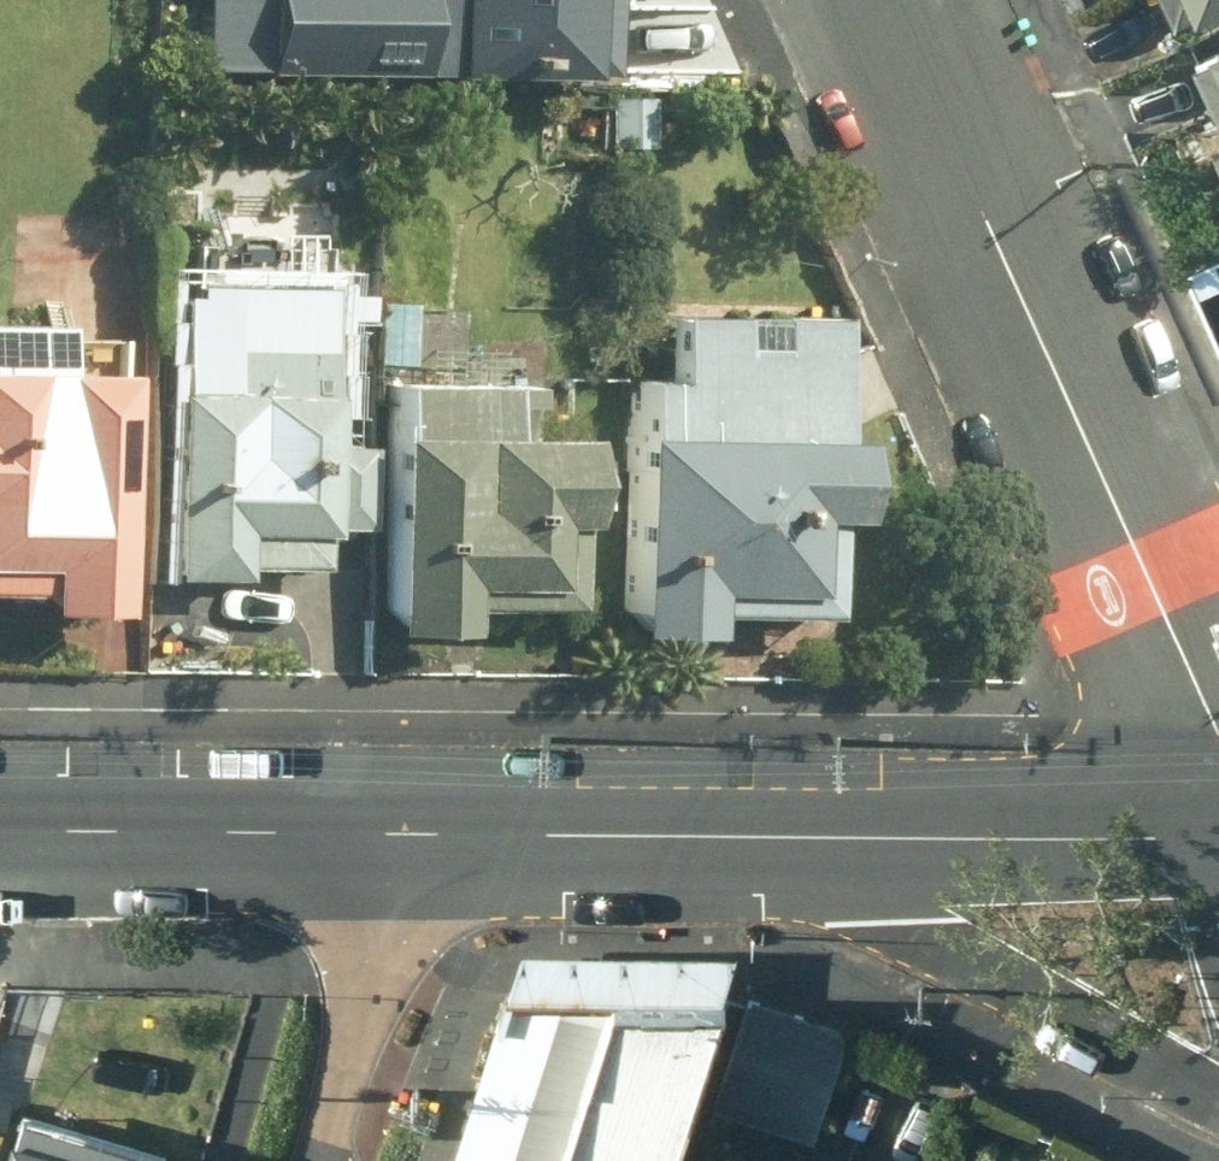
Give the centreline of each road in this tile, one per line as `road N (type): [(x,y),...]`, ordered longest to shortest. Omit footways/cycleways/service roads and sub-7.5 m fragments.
road 1 (residential): [(1218,730),(889,0)]
road 2 (tertiary): [(1218,1101),(1055,1011),(784,838)]
road 3 (tertiary): [(1218,841),(784,838)]
road 4 (tertiary): [(428,837),(0,833)]
road 5 (tertiary): [(784,838),(428,837)]
road 6 (residential): [(428,837),(358,1031),(326,1160)]

